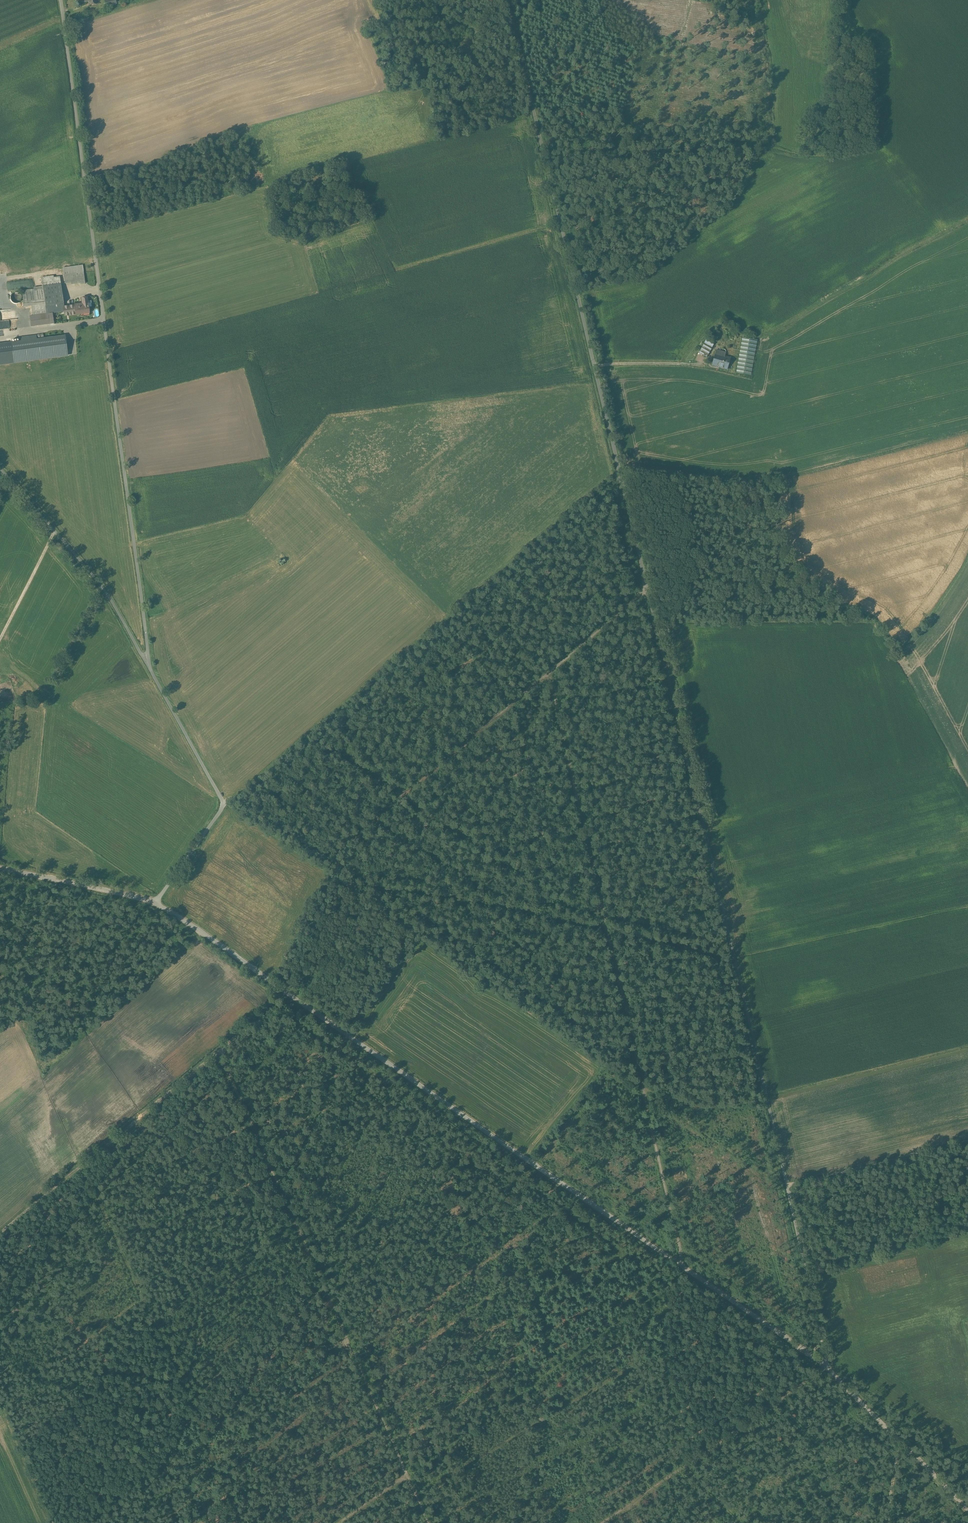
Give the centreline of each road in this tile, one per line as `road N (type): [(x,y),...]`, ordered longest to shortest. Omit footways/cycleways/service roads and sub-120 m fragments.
road 1 (unclassified): [(822,1363),(738,974),(506,0)]
road 2 (unclassified): [(155,901),(822,1363)]
road 3 (unclassified): [(149,664),(63,0)]
road 4 (track): [(678,1261),(550,677)]
road 5 (track): [(339,1522),(692,1270)]
road 6 (track): [(87,1522),(153,1478),(267,1310),(313,1264)]
road 7 (unclassified): [(155,901),(226,800),(149,664)]
road 8 (unclassified): [(149,664),(90,569),(0,465)]
road 9 (unclassified): [(822,1363),(967,1507)]
road 10 (track): [(787,1188),(967,1141)]
road 11 (unclassified): [(0,869),(155,901)]
road 12 (track): [(55,1522),(0,1398)]
road 13 (track): [(647,593),(550,677)]
road 14 (track): [(55,528),(0,638)]

